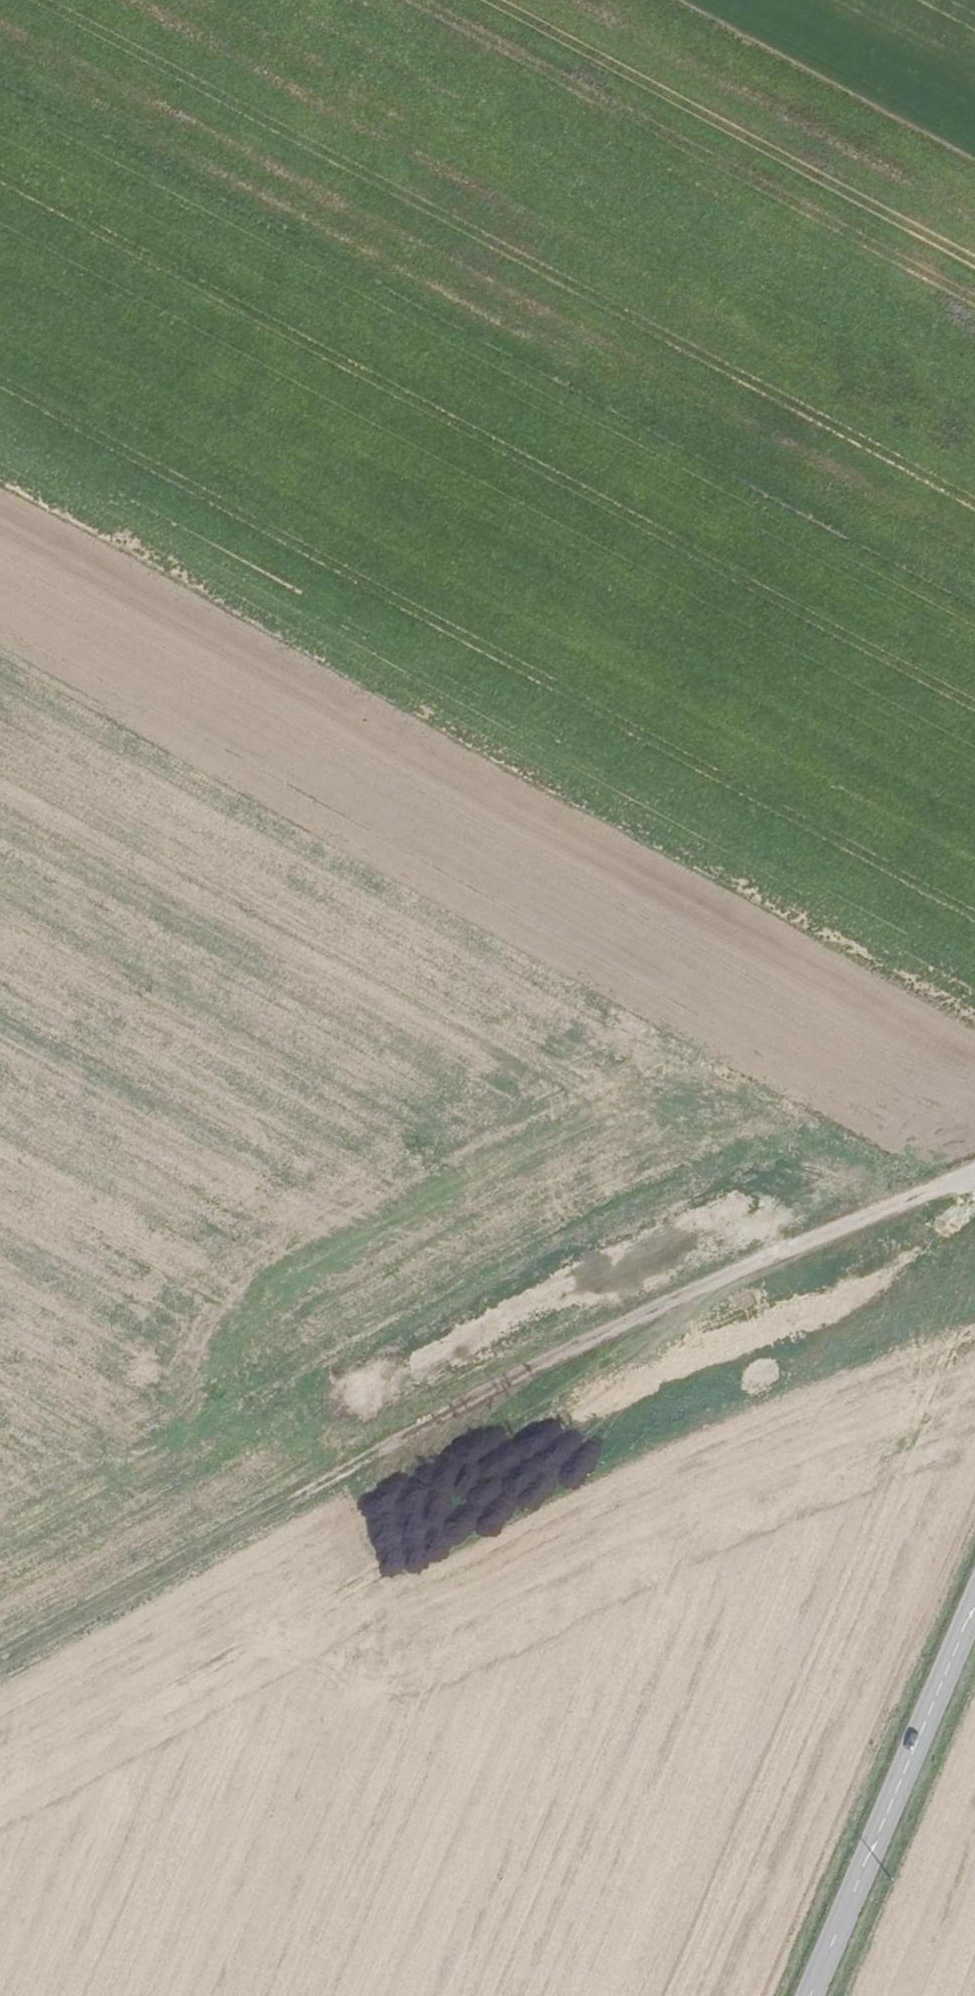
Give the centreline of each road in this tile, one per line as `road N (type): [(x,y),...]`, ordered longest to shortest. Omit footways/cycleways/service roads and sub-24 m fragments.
road 1 (track): [(974,1184),(520,1387),(0,1663)]
road 2 (secondary): [(812,1995),(974,1619)]

